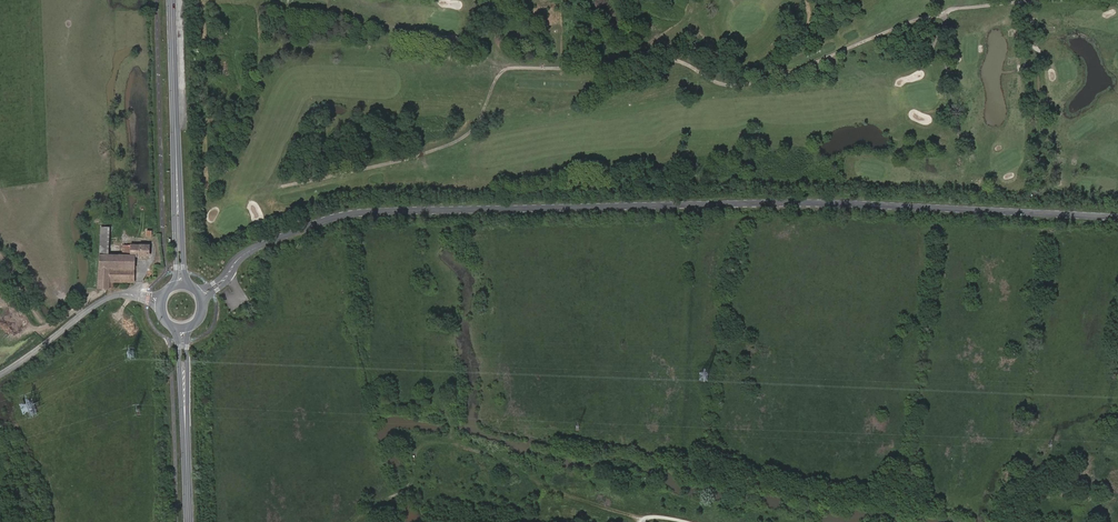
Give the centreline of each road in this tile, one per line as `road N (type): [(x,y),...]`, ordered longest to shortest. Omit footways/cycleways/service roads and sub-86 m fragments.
road 1 (unclassified): [(202,296),(259,246),(367,211),(783,203),(1117,213)]
road 2 (unclassified): [(160,301),(121,293),(103,300),(0,376)]
road 3 (secondary): [(177,167),(172,0)]
road 4 (secondary): [(191,285),(177,167)]

